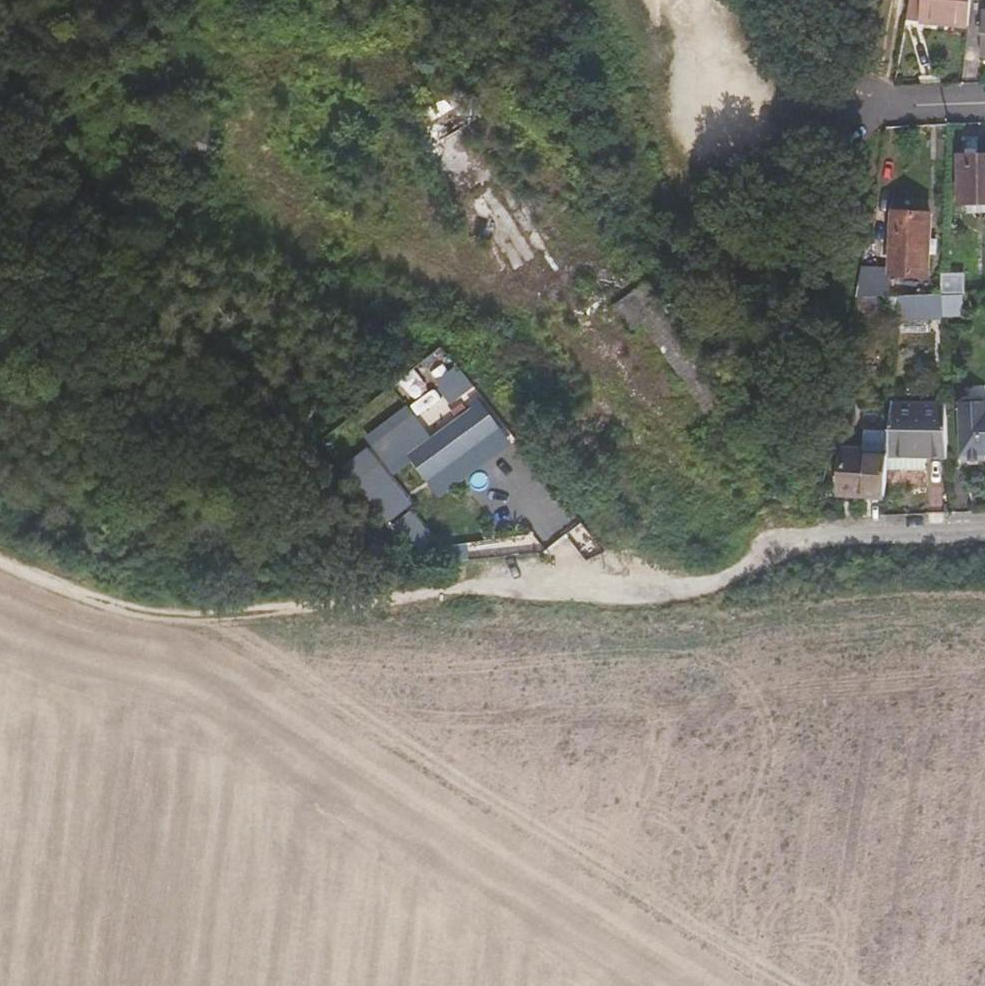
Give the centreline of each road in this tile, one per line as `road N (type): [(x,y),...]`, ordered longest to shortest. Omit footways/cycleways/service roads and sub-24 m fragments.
road 1 (track): [(170,613),(789,985)]
road 2 (residential): [(392,600),(681,590),(756,543),(984,536)]
road 3 (track): [(445,268),(357,262),(300,233),(277,194),(259,109),(314,78),(362,81),(384,126),(408,217)]
road 4 (track): [(408,217),(445,268),(519,304),(558,289),(653,404),(708,499),(753,513),(787,542)]
road 5 (track): [(392,600),(198,616),(132,609),(0,554)]

